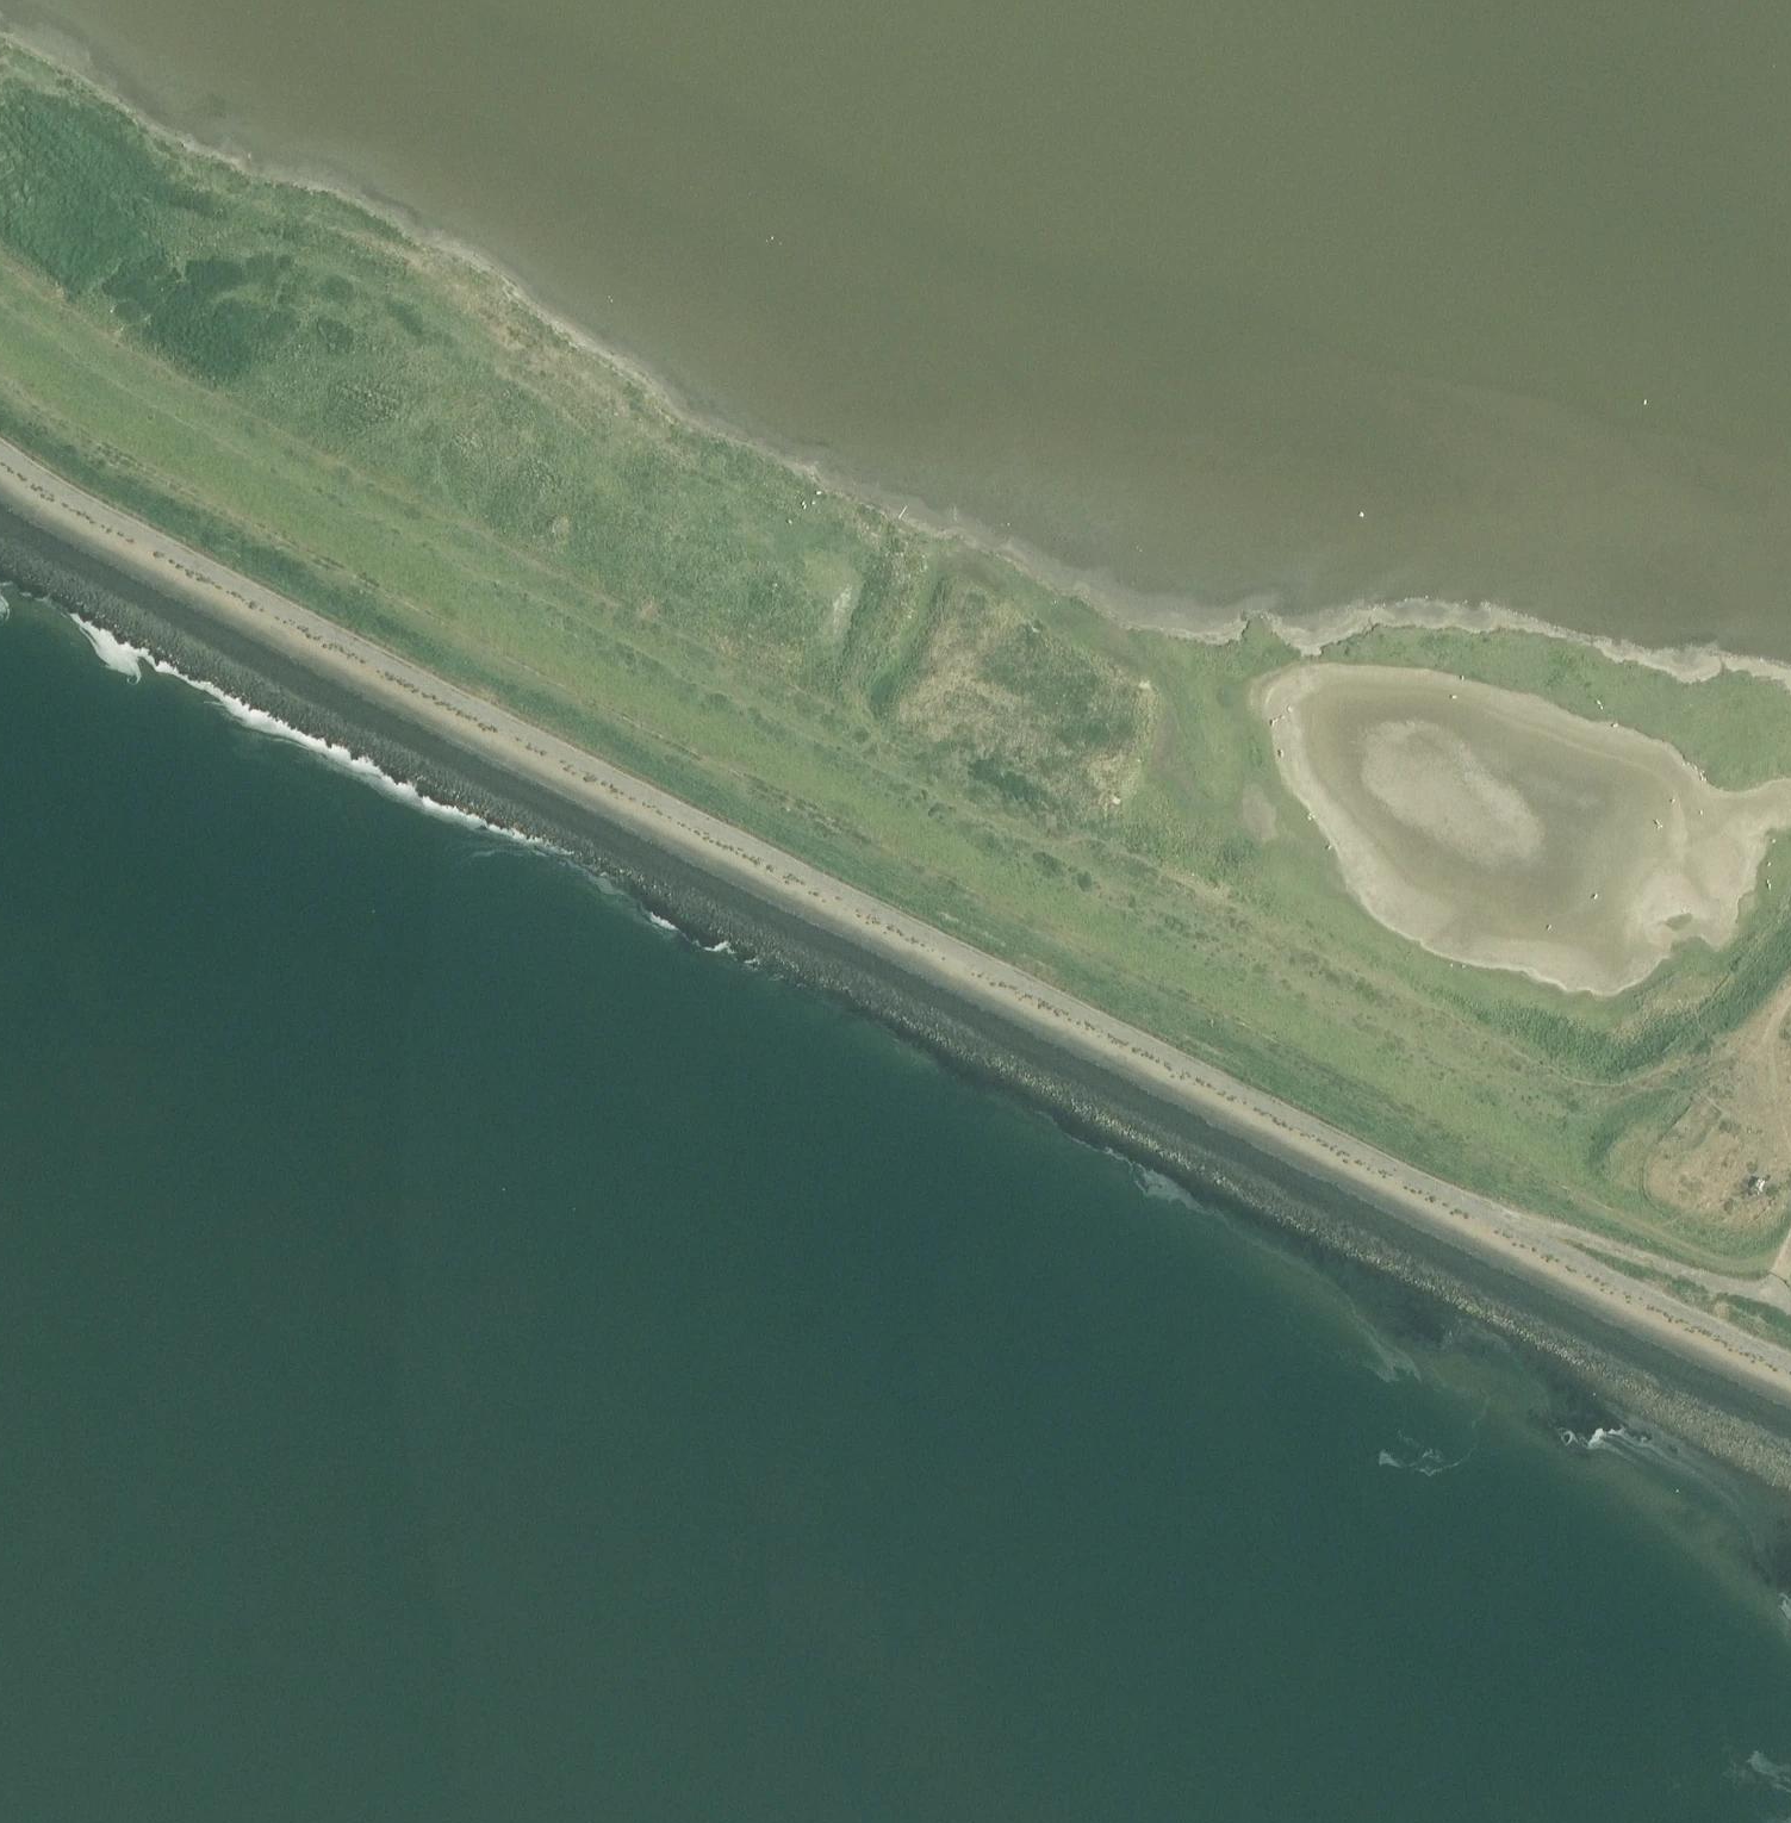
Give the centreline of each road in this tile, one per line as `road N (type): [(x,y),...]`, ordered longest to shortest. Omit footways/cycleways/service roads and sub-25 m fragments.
road 1 (track): [(1790,1152),(1774,1128),(1754,1044),(1790,999)]

